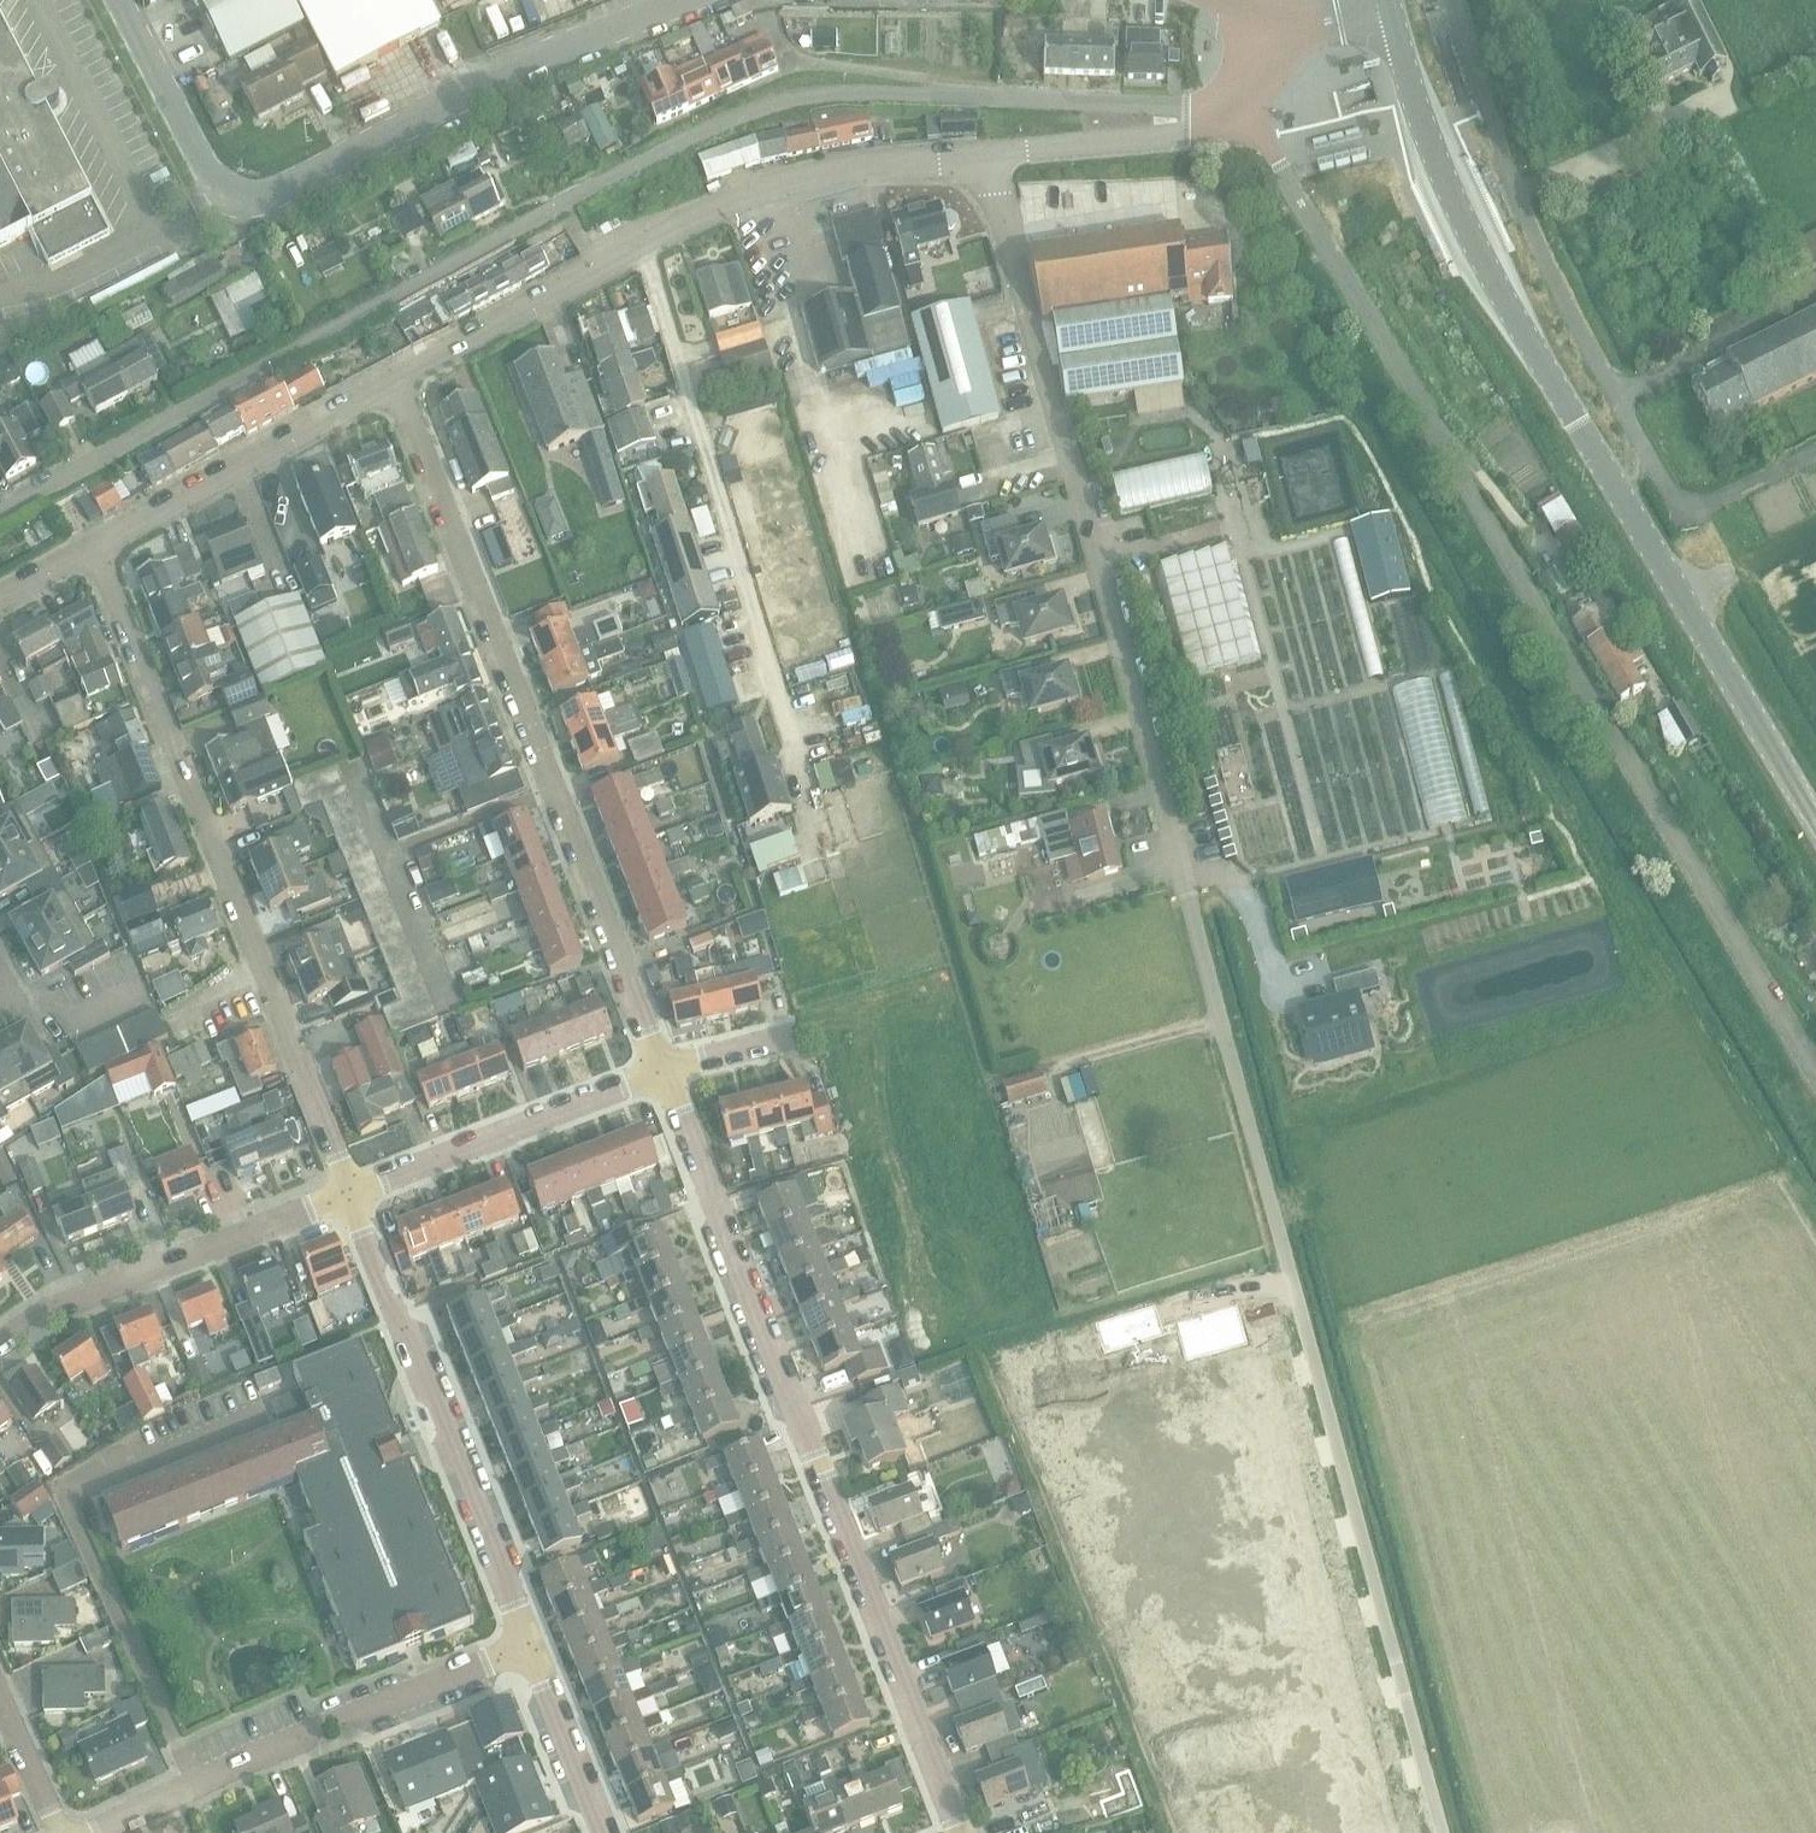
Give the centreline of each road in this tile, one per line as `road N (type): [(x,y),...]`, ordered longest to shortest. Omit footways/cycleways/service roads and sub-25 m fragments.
road 1 (residential): [(1442,1832),(982,154)]
road 2 (residential): [(0,512),(688,139),(774,104),(831,93),(1225,108)]
road 3 (unclassified): [(1815,1075),(1276,162),(1225,108)]
road 4 (residential): [(961,1832),(663,1071)]
road 5 (residential): [(663,1071),(394,381)]
road 6 (unclassified): [(119,0),(216,182),(245,196),(288,185),(521,65),(684,0)]
road 7 (residential): [(348,1193),(93,545)]
road 8 (tertiary): [(394,381),(754,189),(830,168),(982,154)]
road 9 (tertiary): [(1611,477),(1468,232),(1427,137),(1391,8)]
road 10 (unclassified): [(1453,0),(1531,229),(1648,455)]
road 11 (residential): [(528,1643),(348,1193)]
road 12 (residential): [(93,1832),(254,1756),(528,1643)]
road 13 (tertiary): [(1815,823),(1611,477)]
road 14 (residential): [(0,1343),(53,1308),(348,1193)]
road 15 (tertiary): [(93,545),(394,381)]
road 16 (residential): [(348,1193),(663,1071)]
road 17 (tertiary): [(982,154),(1157,137),(1225,108)]
road 18 (residential): [(604,1832),(528,1643)]
road 19 (residential): [(60,1832),(0,1699)]
road 20 (residential): [(663,1071),(800,1033)]

